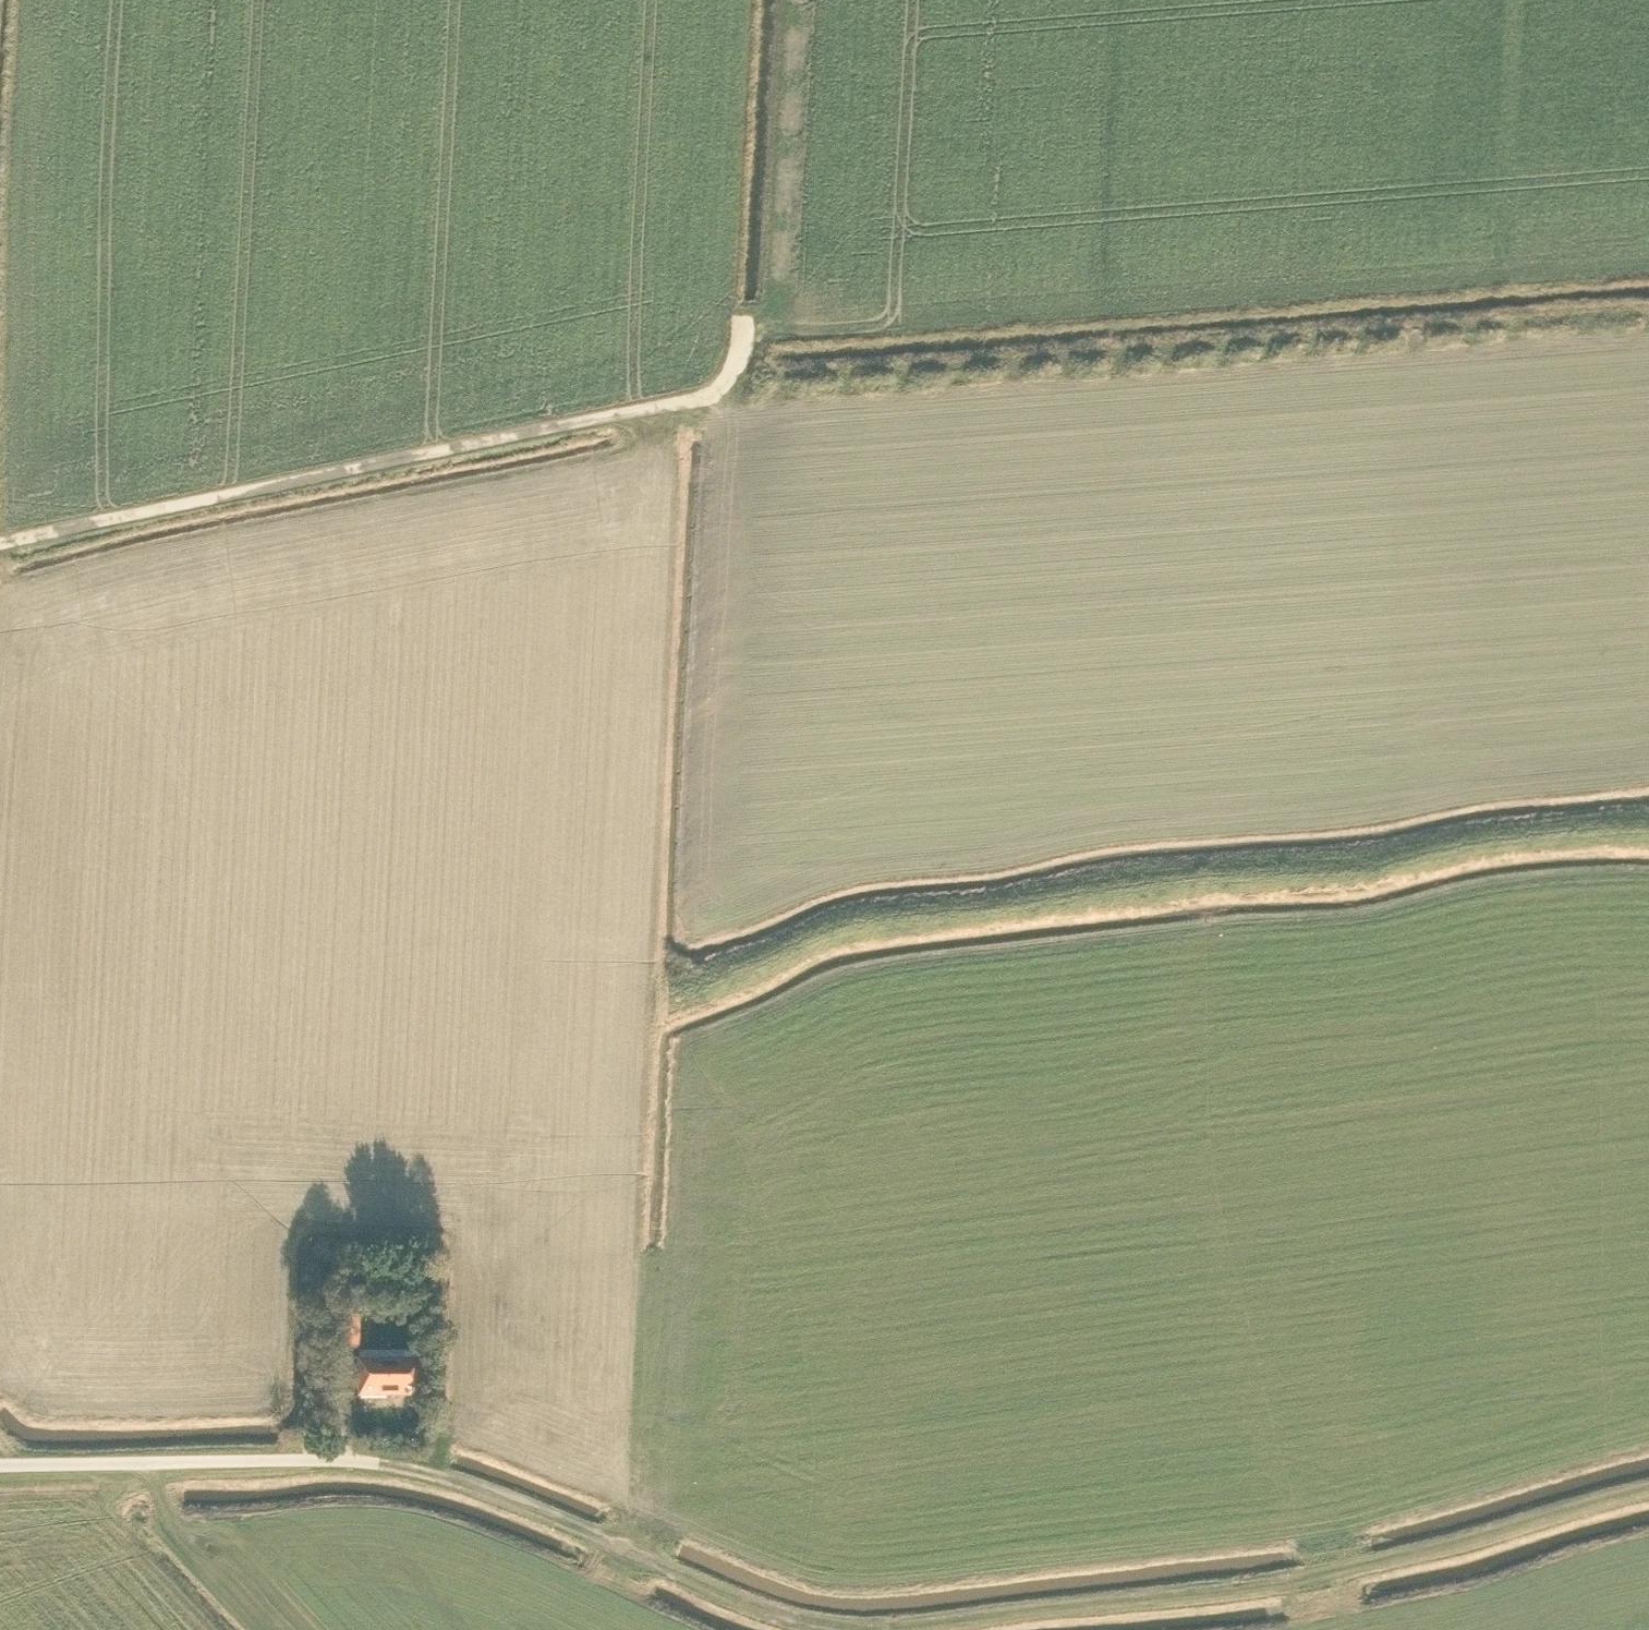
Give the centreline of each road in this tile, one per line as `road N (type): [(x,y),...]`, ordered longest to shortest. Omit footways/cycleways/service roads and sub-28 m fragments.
road 1 (track): [(0,1466),(383,1463),(492,1494),(797,1623),(878,1629)]
road 2 (track): [(880,1629),(1334,1573),(1648,1496)]

